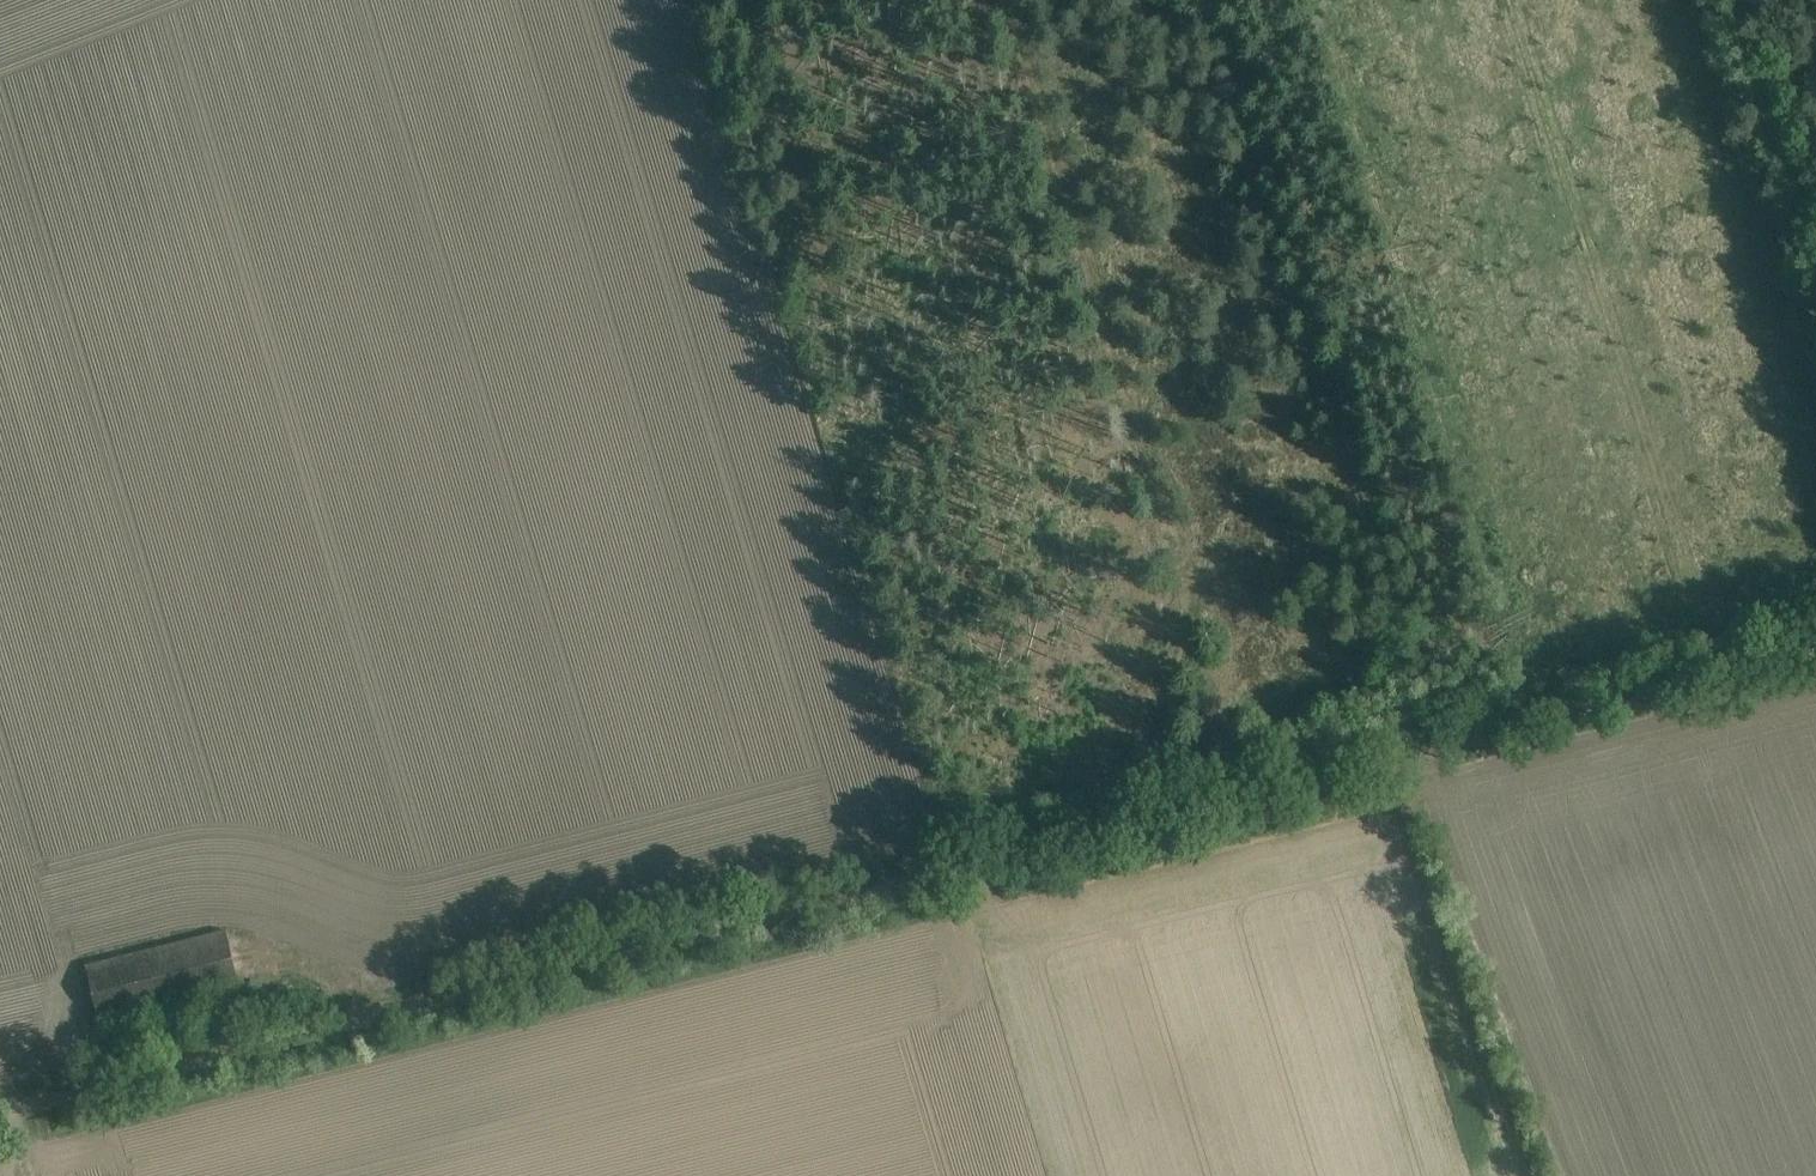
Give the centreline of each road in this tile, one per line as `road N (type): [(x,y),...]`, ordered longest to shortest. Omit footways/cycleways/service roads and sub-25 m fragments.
road 1 (track): [(0,1115),(1815,634)]
road 2 (track): [(1815,323),(1716,0)]

